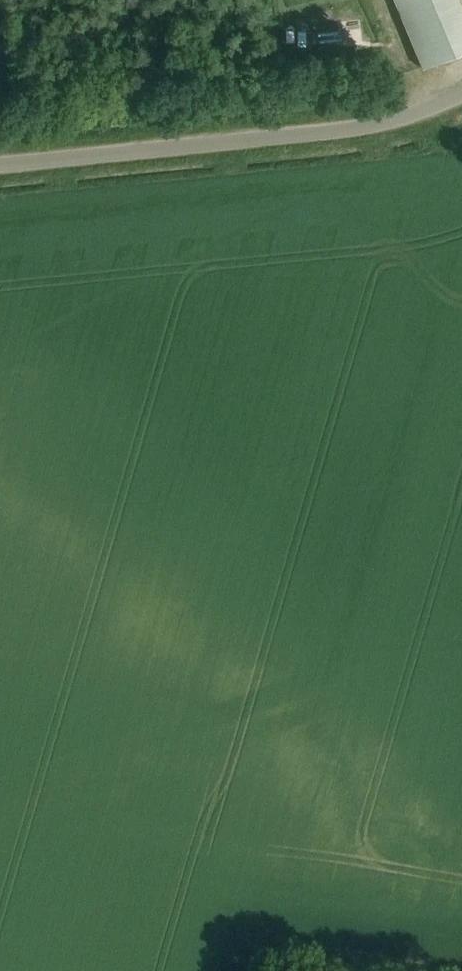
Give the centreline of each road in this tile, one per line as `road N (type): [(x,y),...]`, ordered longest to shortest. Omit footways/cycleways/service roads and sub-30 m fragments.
road 1 (unclassified): [(0,164),(341,129),(461,94)]

